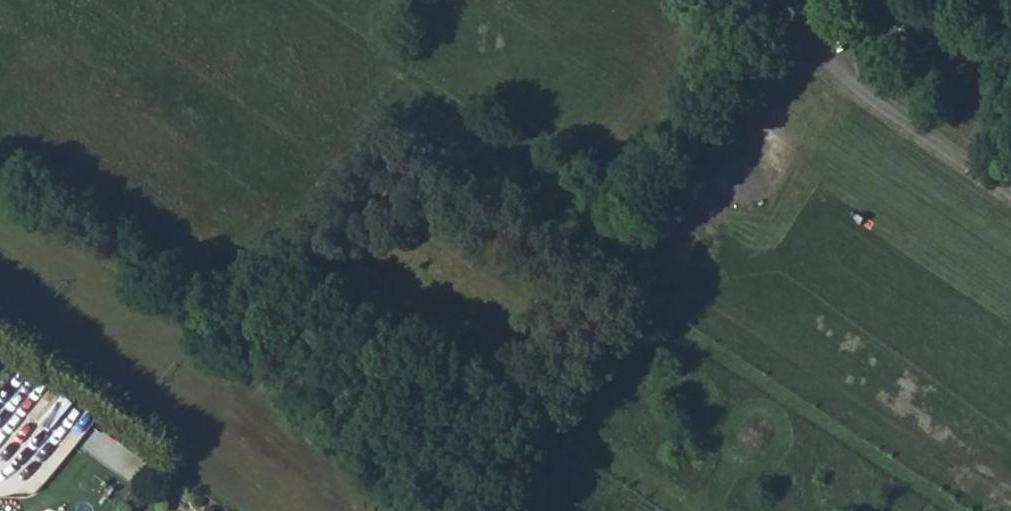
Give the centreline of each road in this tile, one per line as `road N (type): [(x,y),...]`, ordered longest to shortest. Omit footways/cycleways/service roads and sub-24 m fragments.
road 1 (track): [(1010,192),(852,84)]

